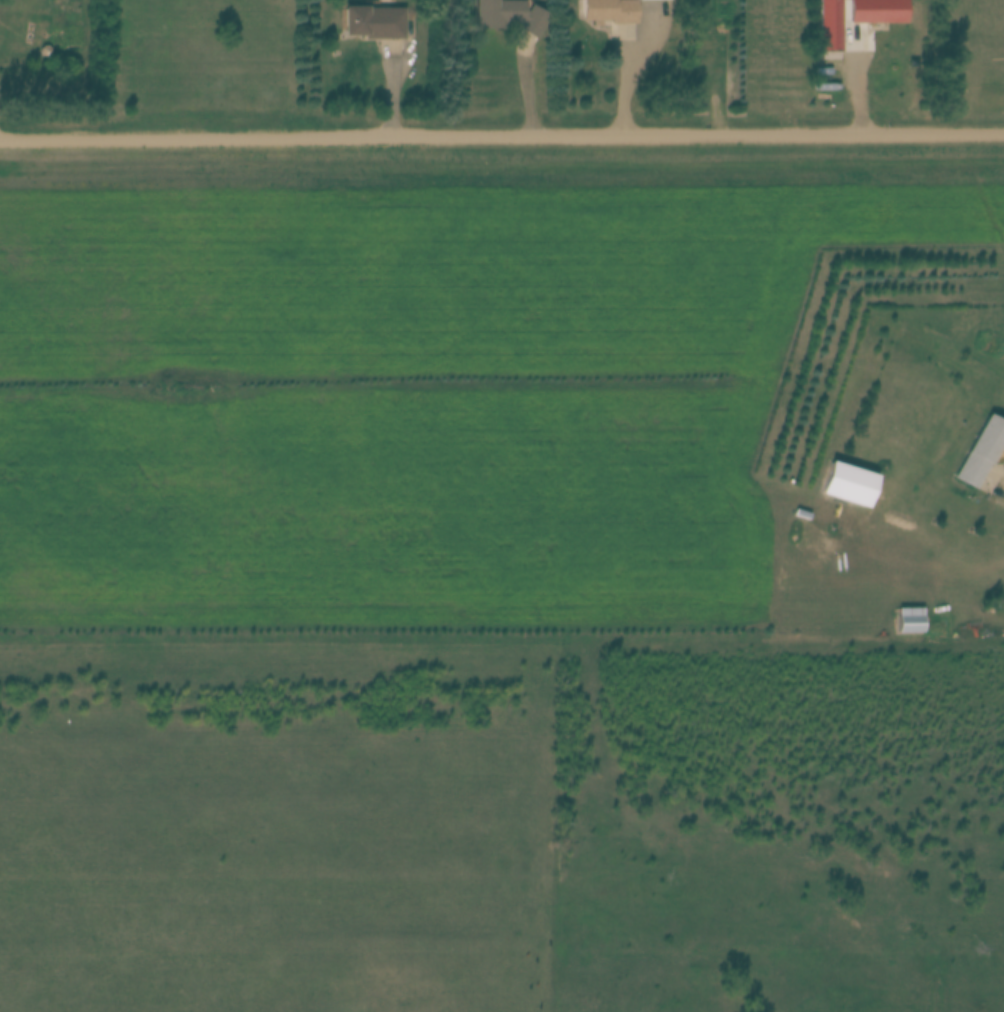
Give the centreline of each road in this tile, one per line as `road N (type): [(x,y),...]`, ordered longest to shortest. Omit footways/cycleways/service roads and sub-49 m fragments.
road 1 (residential): [(1003,130),(0,136)]

